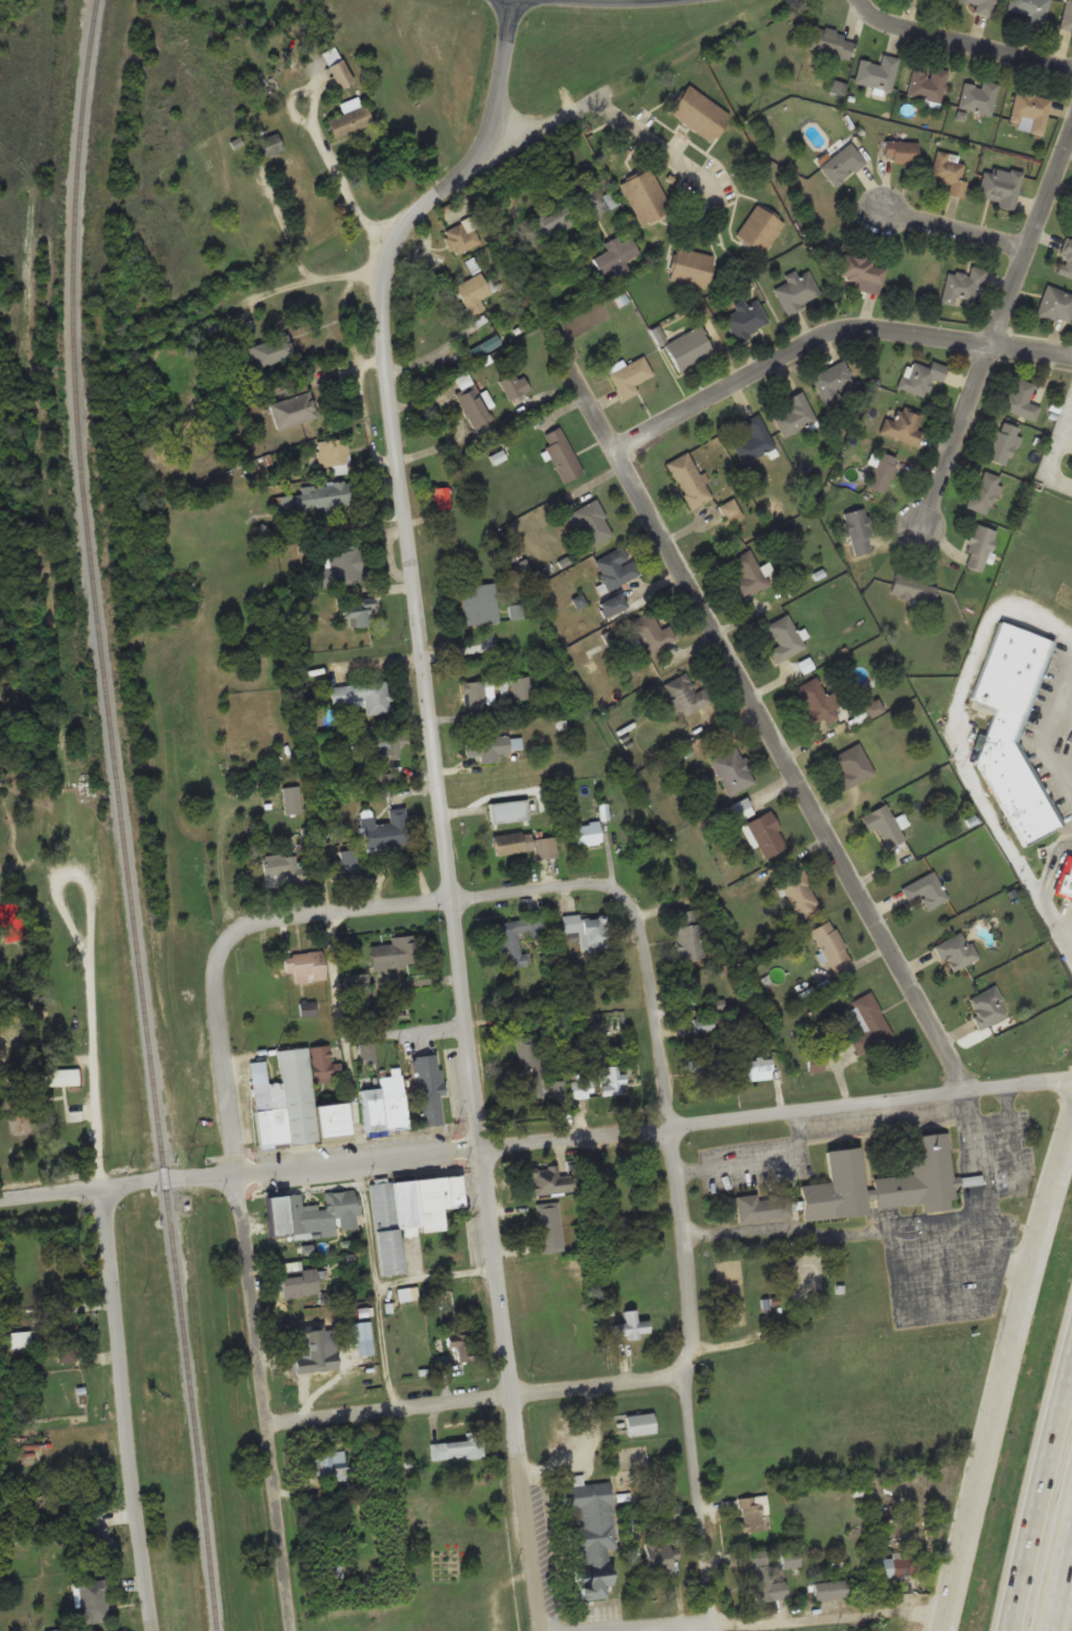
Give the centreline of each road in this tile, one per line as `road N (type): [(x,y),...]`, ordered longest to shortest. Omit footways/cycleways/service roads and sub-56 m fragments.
road 1 (tertiary): [(480,1148),(383,305),(385,262),(395,243),(485,140),(513,0)]
road 2 (residential): [(103,1189),(966,1088),(1071,1083)]
road 3 (residential): [(966,1088),(570,369)]
road 4 (tertiary): [(1071,1124),(1005,1355),(944,1630)]
road 5 (residential): [(716,1630),(684,1372),(694,1344),(672,1127)]
road 6 (residential): [(615,447),(847,327),(1071,355)]
road 7 (tertiary): [(547,1630),(480,1148)]
road 8 (residential): [(290,1630),(238,1176)]
road 9 (residential): [(154,1630),(103,1189)]
road 10 (residential): [(103,1189),(87,932),(63,752)]
road 11 (residential): [(215,960),(229,935),(257,920),(588,883),(630,898)]
road 12 (residential): [(917,532),(1071,128)]
road 13 (residential): [(265,1424),(684,1372)]
road 14 (residential): [(623,1630),(951,1607)]
road 15 (motorway): [(1071,1357),(1009,1630)]
road 16 (residential): [(672,1127),(630,898)]
road 17 (residential): [(1071,67),(901,27),(859,0)]
road 18 (residential): [(238,1176),(215,960)]
road 19 (residential): [(1025,247),(883,212)]

